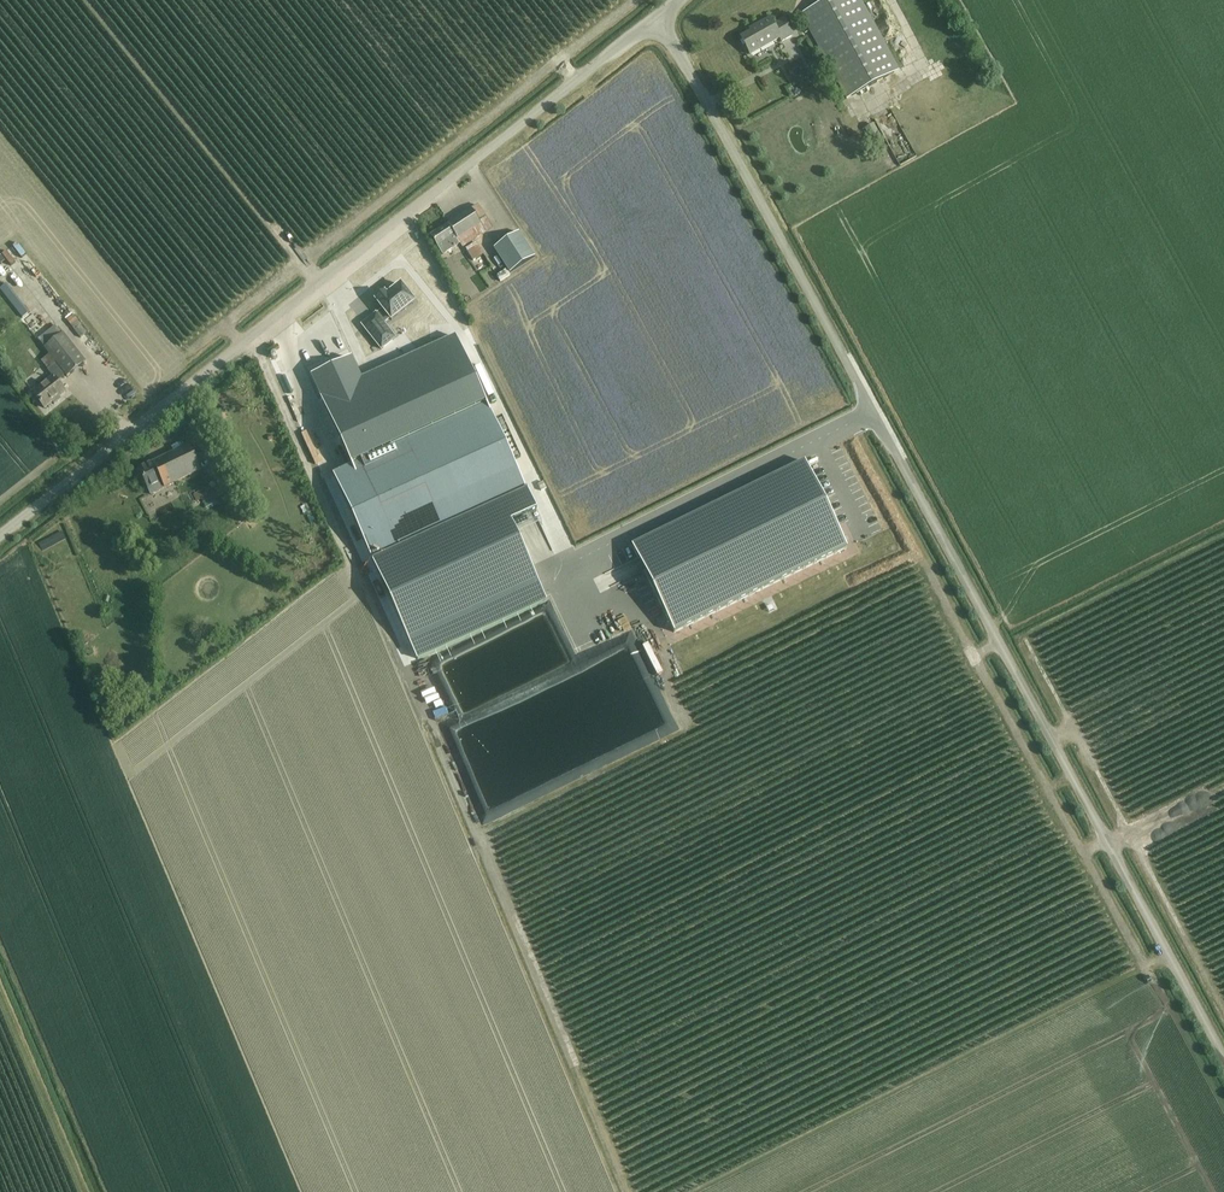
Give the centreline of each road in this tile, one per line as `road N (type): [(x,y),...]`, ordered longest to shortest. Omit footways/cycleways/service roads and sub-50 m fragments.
road 1 (unclassified): [(1223,1051),(847,381),(656,19)]
road 2 (unclassified): [(0,538),(656,19)]
road 3 (track): [(256,342),(353,576),(344,583)]

